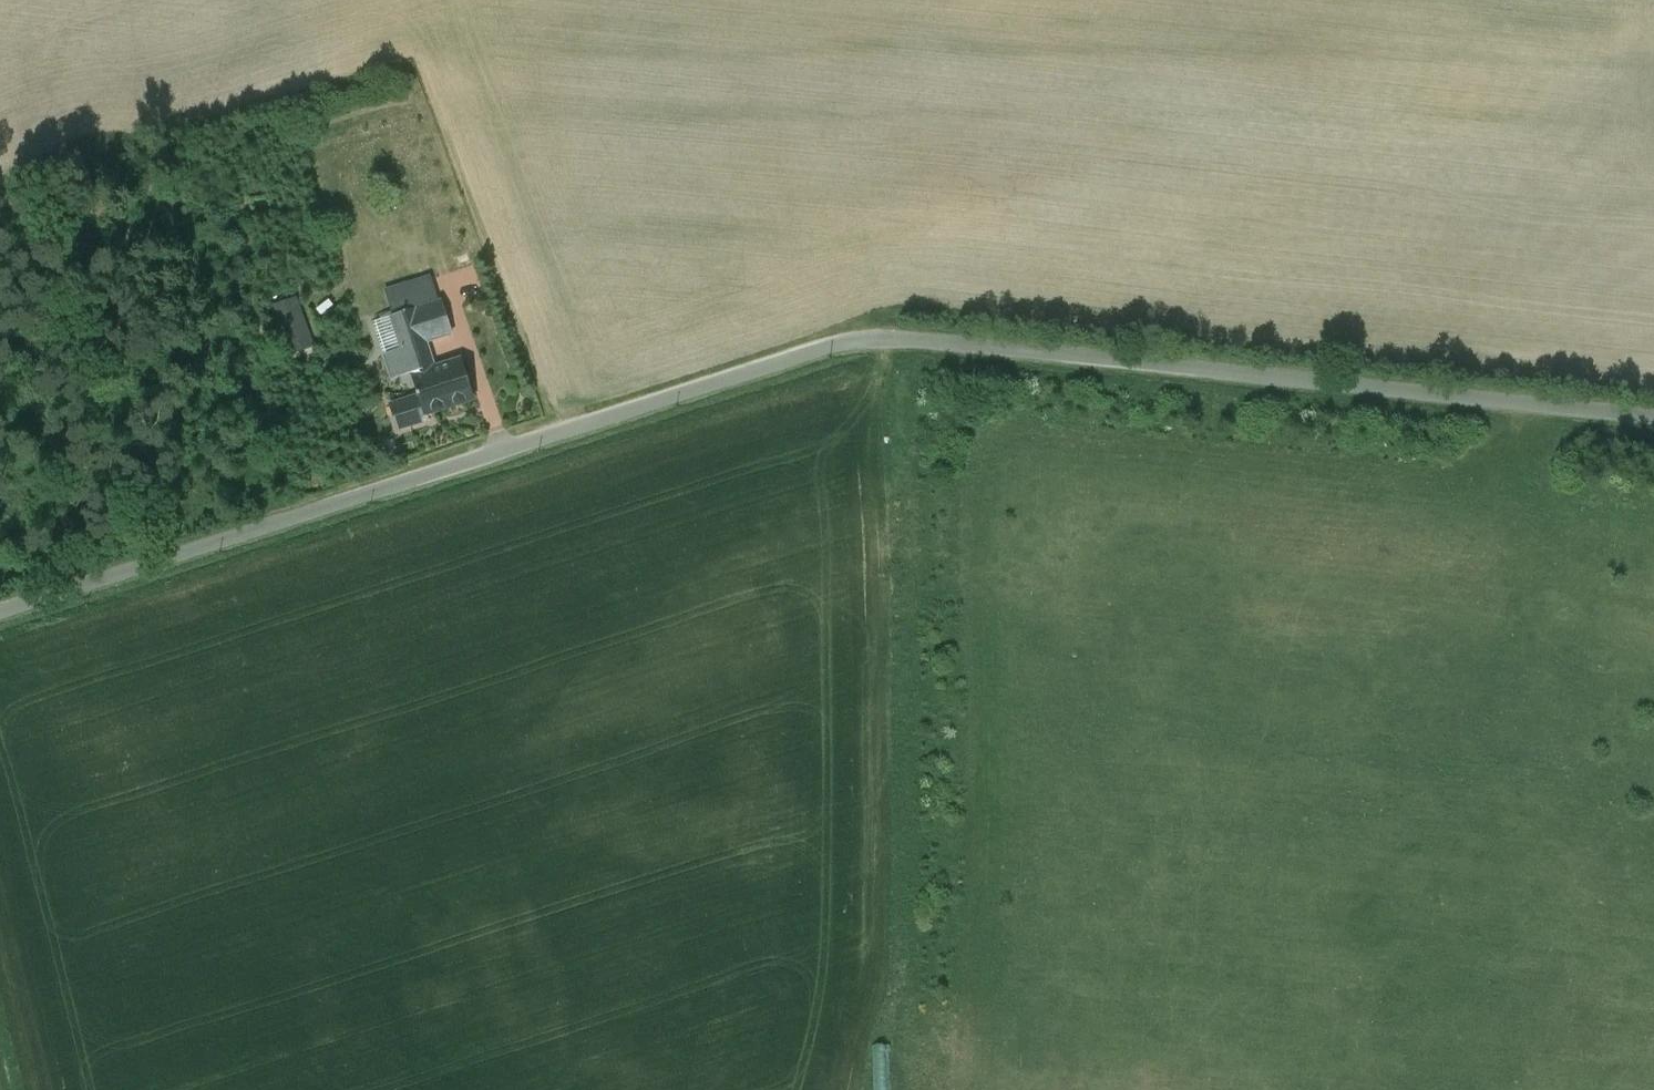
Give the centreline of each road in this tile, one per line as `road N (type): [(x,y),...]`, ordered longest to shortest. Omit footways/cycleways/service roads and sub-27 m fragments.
road 1 (unclassified): [(0,613),(870,338),(1653,416)]

